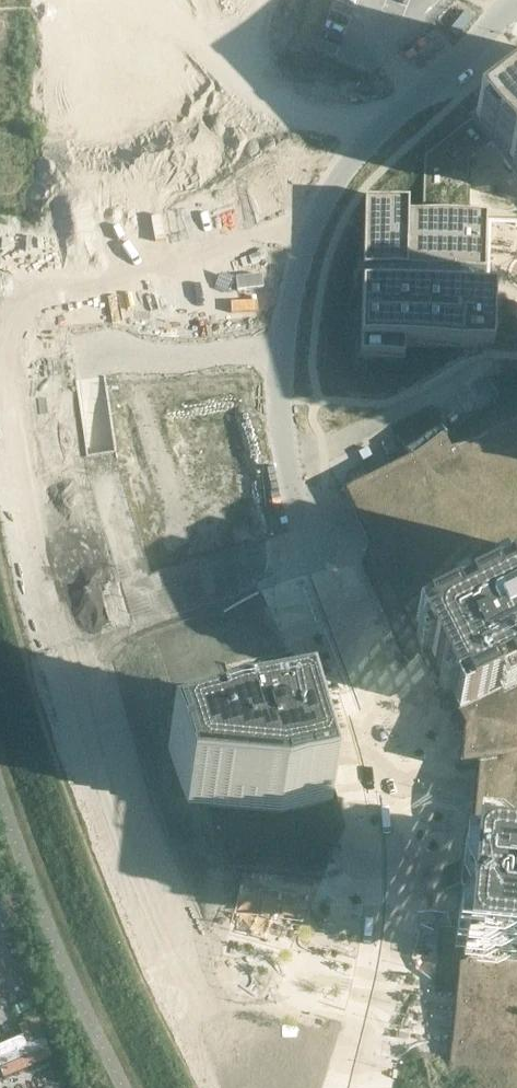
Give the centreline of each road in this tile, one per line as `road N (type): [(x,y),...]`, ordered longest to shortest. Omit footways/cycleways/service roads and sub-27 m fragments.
road 1 (residential): [(294,267),(253,273),(61,354),(37,376),(21,407),(9,504),(52,669),(166,990),(223,1087)]
road 2 (residential): [(357,1087),(381,1010),(400,900),(391,808),(364,700),(302,528)]
road 3 (residential): [(516,2),(365,146),(330,189),(294,267)]
road 4 (unknown): [(120,1087),(45,927),(0,798)]
road 5 (residential): [(294,267),(281,321),(282,409),(302,528)]

